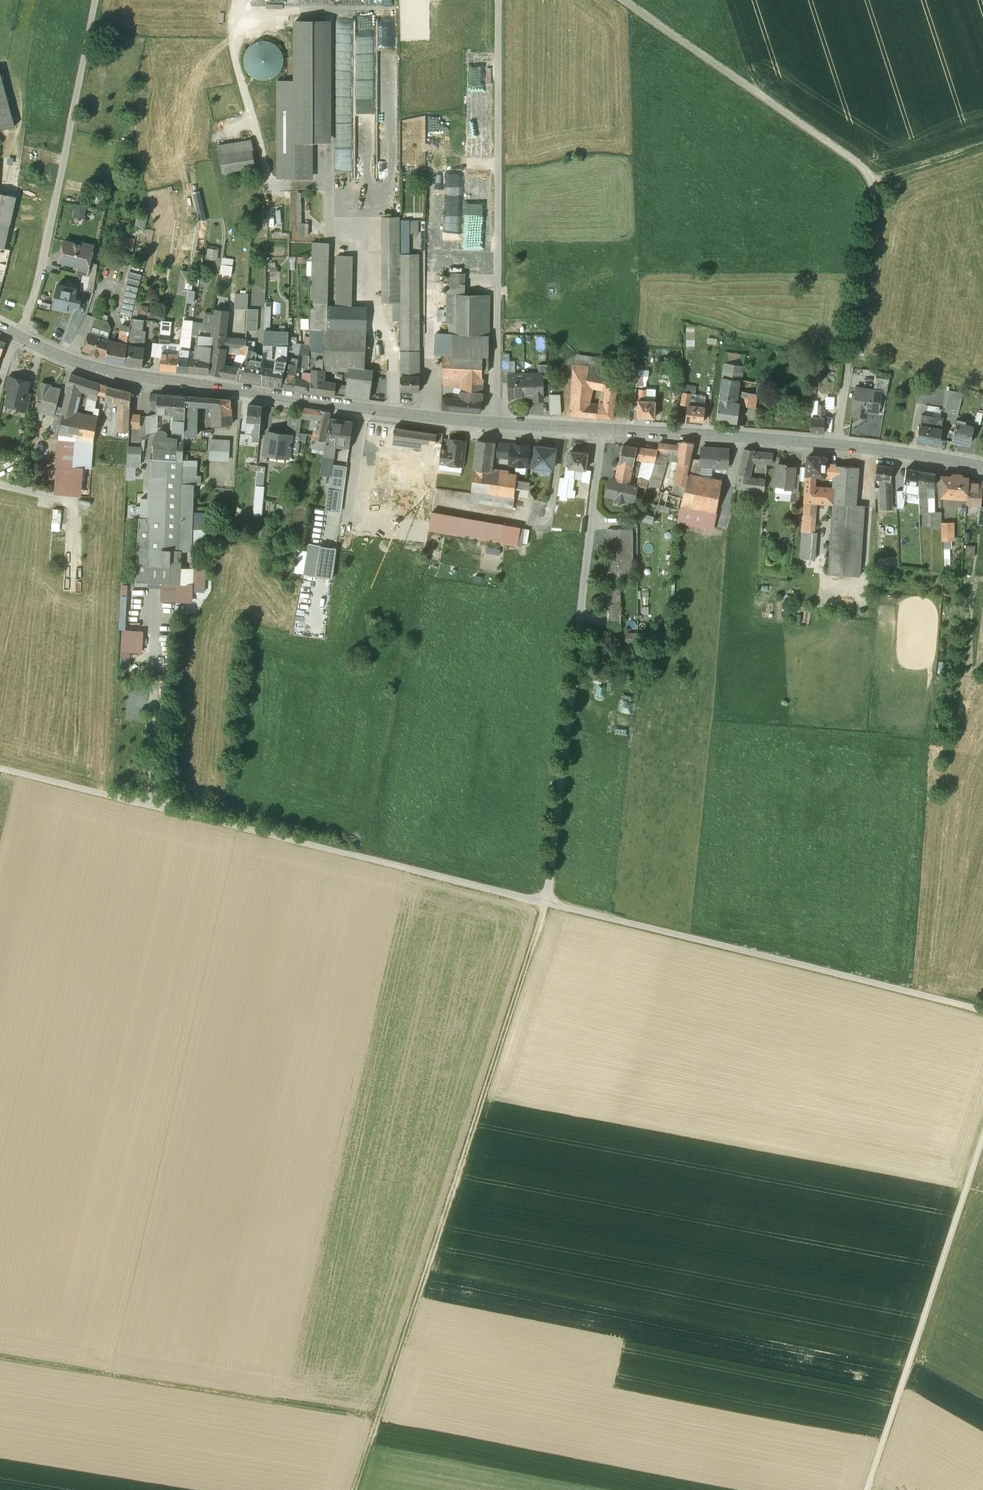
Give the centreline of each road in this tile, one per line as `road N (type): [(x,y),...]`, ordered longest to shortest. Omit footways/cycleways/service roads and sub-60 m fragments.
road 1 (track): [(355,1489),(545,902),(603,432)]
road 2 (track): [(982,1010),(0,768)]
road 3 (tertiary): [(982,469),(836,444),(525,425),(112,380),(15,336)]
road 4 (track): [(620,0),(872,177),(836,444)]
road 5 (track): [(499,0),(496,422)]
road 6 (track): [(0,1357),(377,1419)]
road 7 (track): [(867,1489),(982,1139)]
road 8 (track): [(96,0),(21,338)]
road 9 (track): [(374,860),(427,542)]

